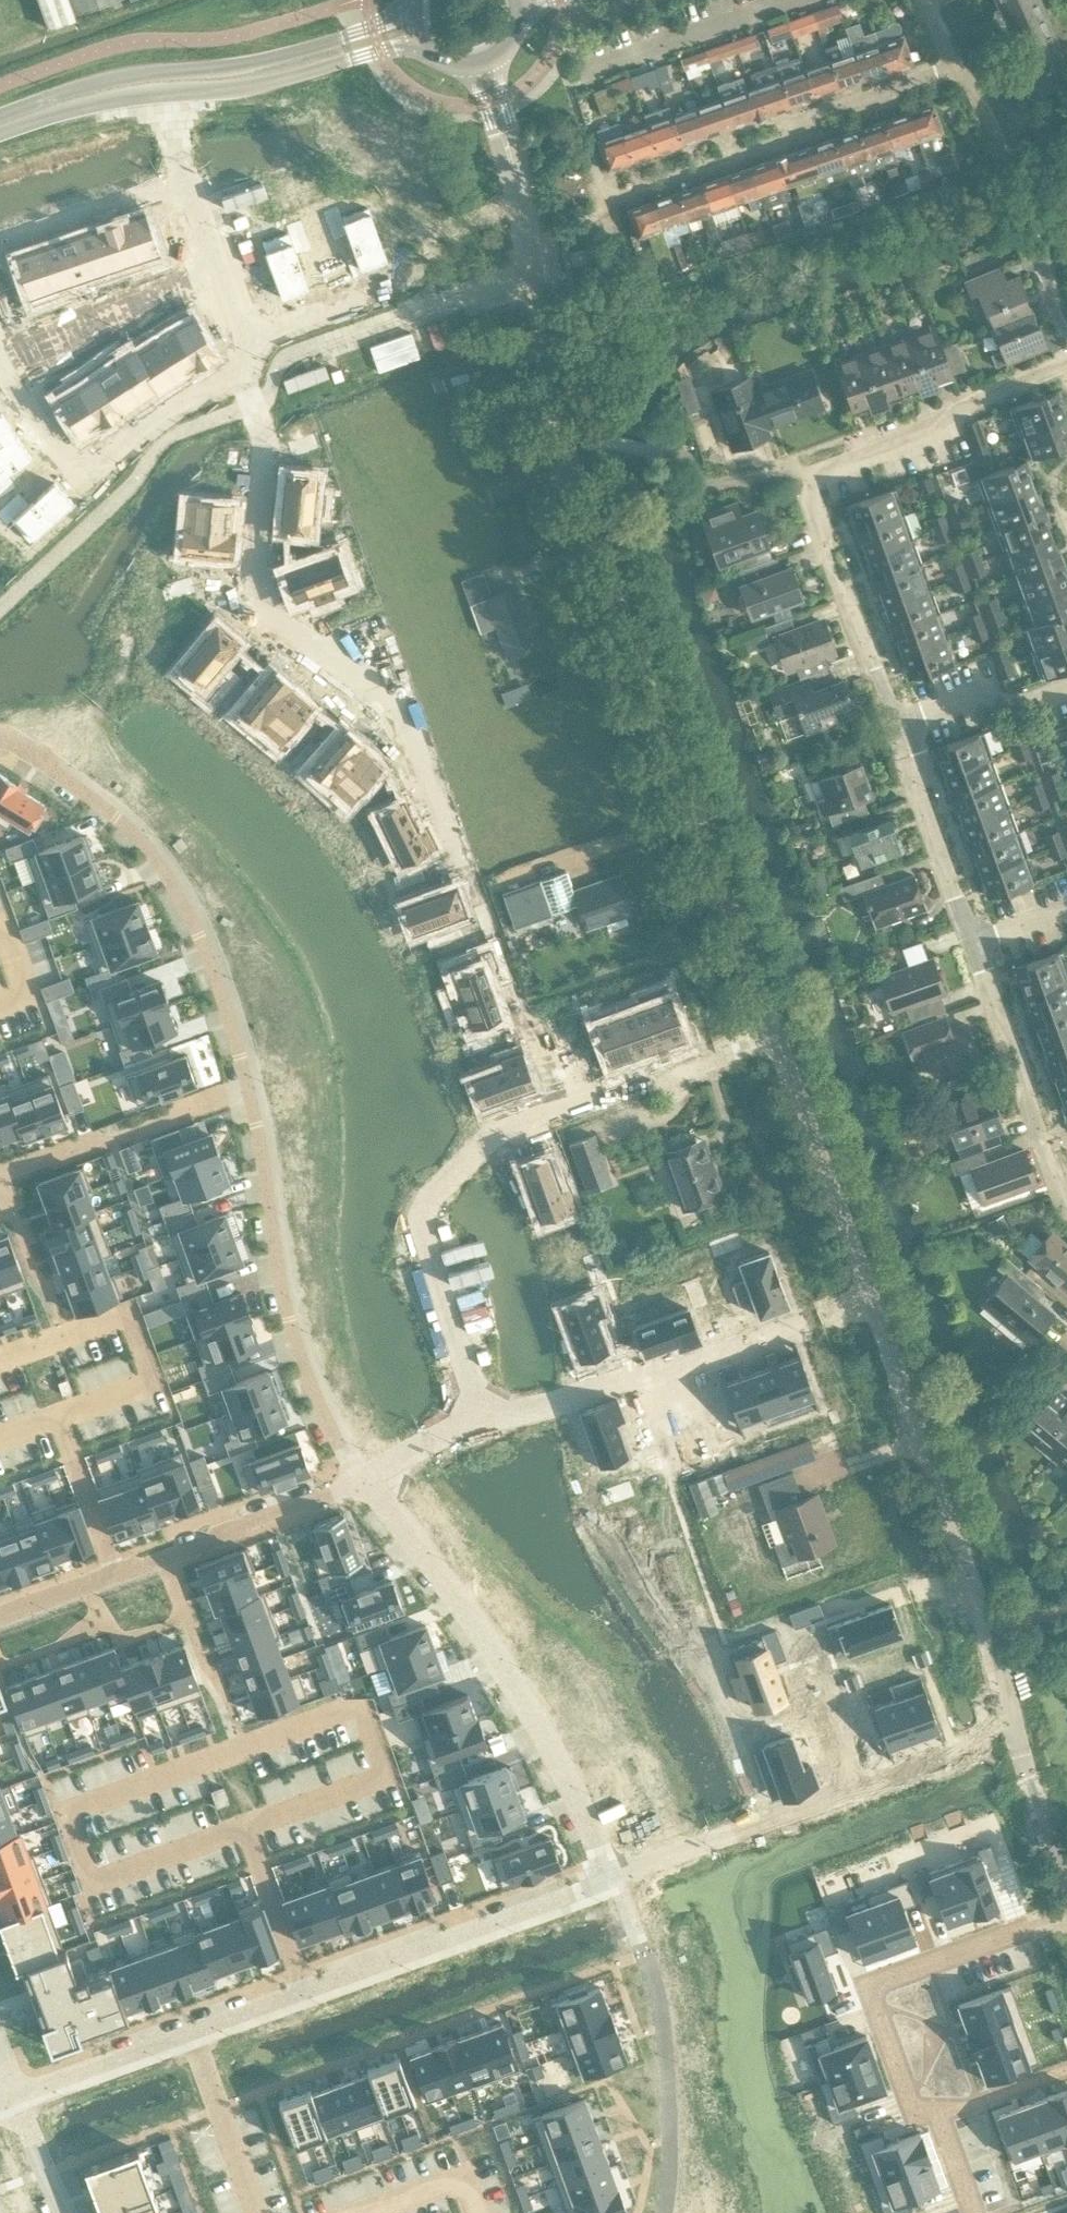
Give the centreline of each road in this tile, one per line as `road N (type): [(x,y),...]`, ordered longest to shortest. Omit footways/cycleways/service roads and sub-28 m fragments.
road 1 (residential): [(778,1029),(581,494),(534,263)]
road 2 (residential): [(613,1880),(522,1704),(359,1479)]
road 3 (residential): [(1011,1728),(980,1594),(874,1299)]
road 4 (residential): [(191,2033),(613,1880)]
road 5 (residential): [(251,1090),(214,962),(166,872),(117,818),(0,740)]
road 6 (residential): [(974,2212),(937,2109),(912,2118),(865,1987),(1023,1929)]
road 7 (residential): [(359,1479),(313,1394),(288,1319),(251,1090)]
road 8 (residential): [(0,1616),(359,1479)]
road 9 (residential): [(614,198),(792,140),(819,114),(952,67)]
road 10 (residential): [(669,1476),(635,1381),(874,1299)]
road 11 (residential): [(0,369),(76,464),(204,385),(259,367)]
road 12 (secondary): [(306,61),(103,91),(0,124)]
road 13 (residential): [(1066,363),(791,468)]
road 14 (residential): [(259,367),(534,263)]
road 15 (residential): [(960,943),(1054,1205),(1066,1215)]
road 16 (residential): [(292,643),(272,627),(255,590),(262,444),(250,400),(259,367)]
road 17 (residential): [(874,1299),(778,1029)]
road 18 (residential): [(791,468),(881,722)]
road 19 (residential): [(0,1174),(251,1090)]
road 20 (residential): [(881,722),(960,943)]
road 21 (residential): [(558,1109),(778,1029)]
road 22 (residential): [(478,889),(428,771),(400,729),(367,703)]
road 23 (residential): [(1066,695),(1043,704),(993,684),(881,722)]
road 24 (residential): [(255,2212),(191,2033)]
road 25 (residential): [(17,2096),(191,2033)]
road 26 (residential): [(841,1793),(1011,1728)]
road 27 (residential): [(259,367),(198,217)]
road 28 (residential): [(292,643),(376,637),(386,668),(367,703)]
road 29 (residential): [(1021,185),(969,83),(952,67)]

